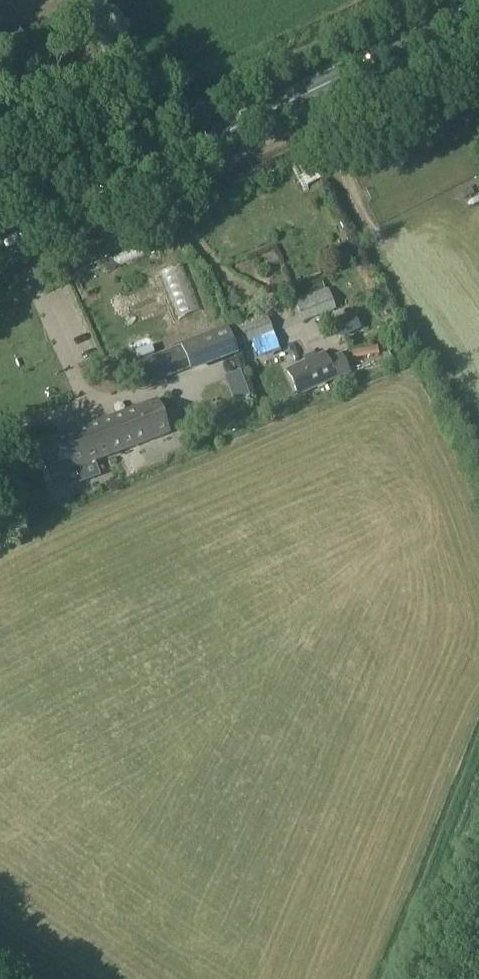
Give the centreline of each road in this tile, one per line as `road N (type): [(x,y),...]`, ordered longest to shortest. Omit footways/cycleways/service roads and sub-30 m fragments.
road 1 (secondary): [(0,234),(478,0)]

